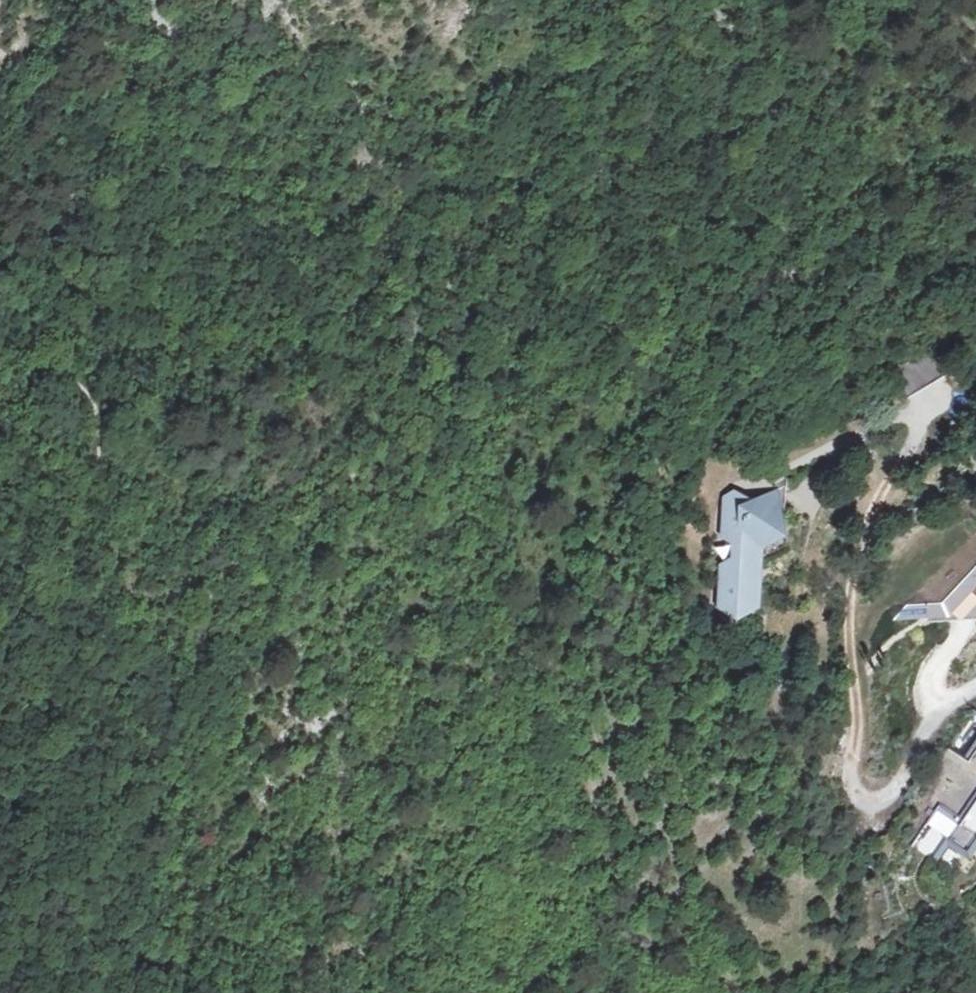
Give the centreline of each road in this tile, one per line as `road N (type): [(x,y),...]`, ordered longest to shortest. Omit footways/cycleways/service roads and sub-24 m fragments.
road 1 (residential): [(975,687),(957,694),(882,803),(857,794),(849,621),(854,565),(877,500),(934,401)]

